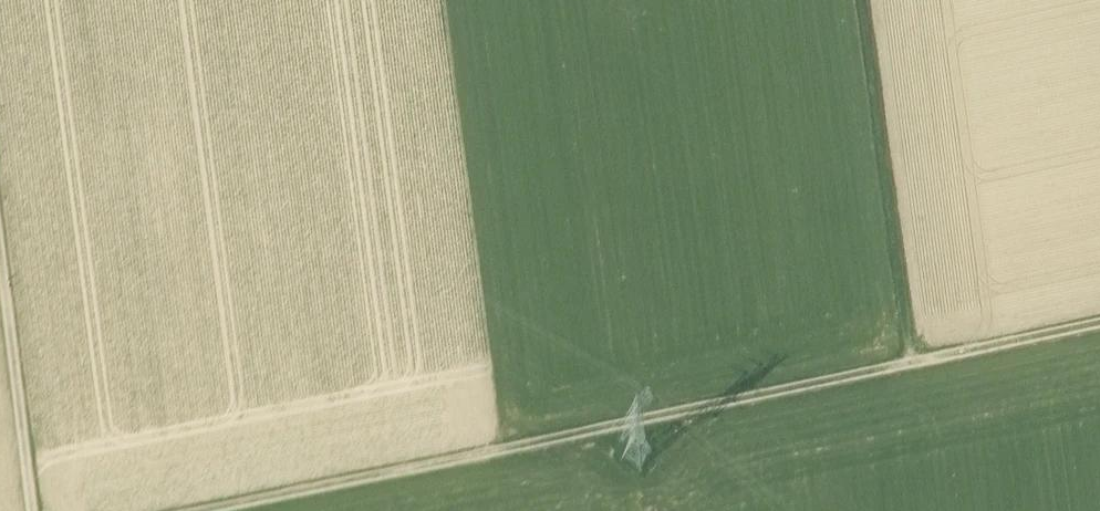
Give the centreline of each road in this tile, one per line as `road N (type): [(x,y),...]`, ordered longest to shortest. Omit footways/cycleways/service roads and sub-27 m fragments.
road 1 (track): [(1099,324),(212,510)]
road 2 (track): [(858,0),(906,365)]
road 3 (track): [(32,510),(0,263)]

